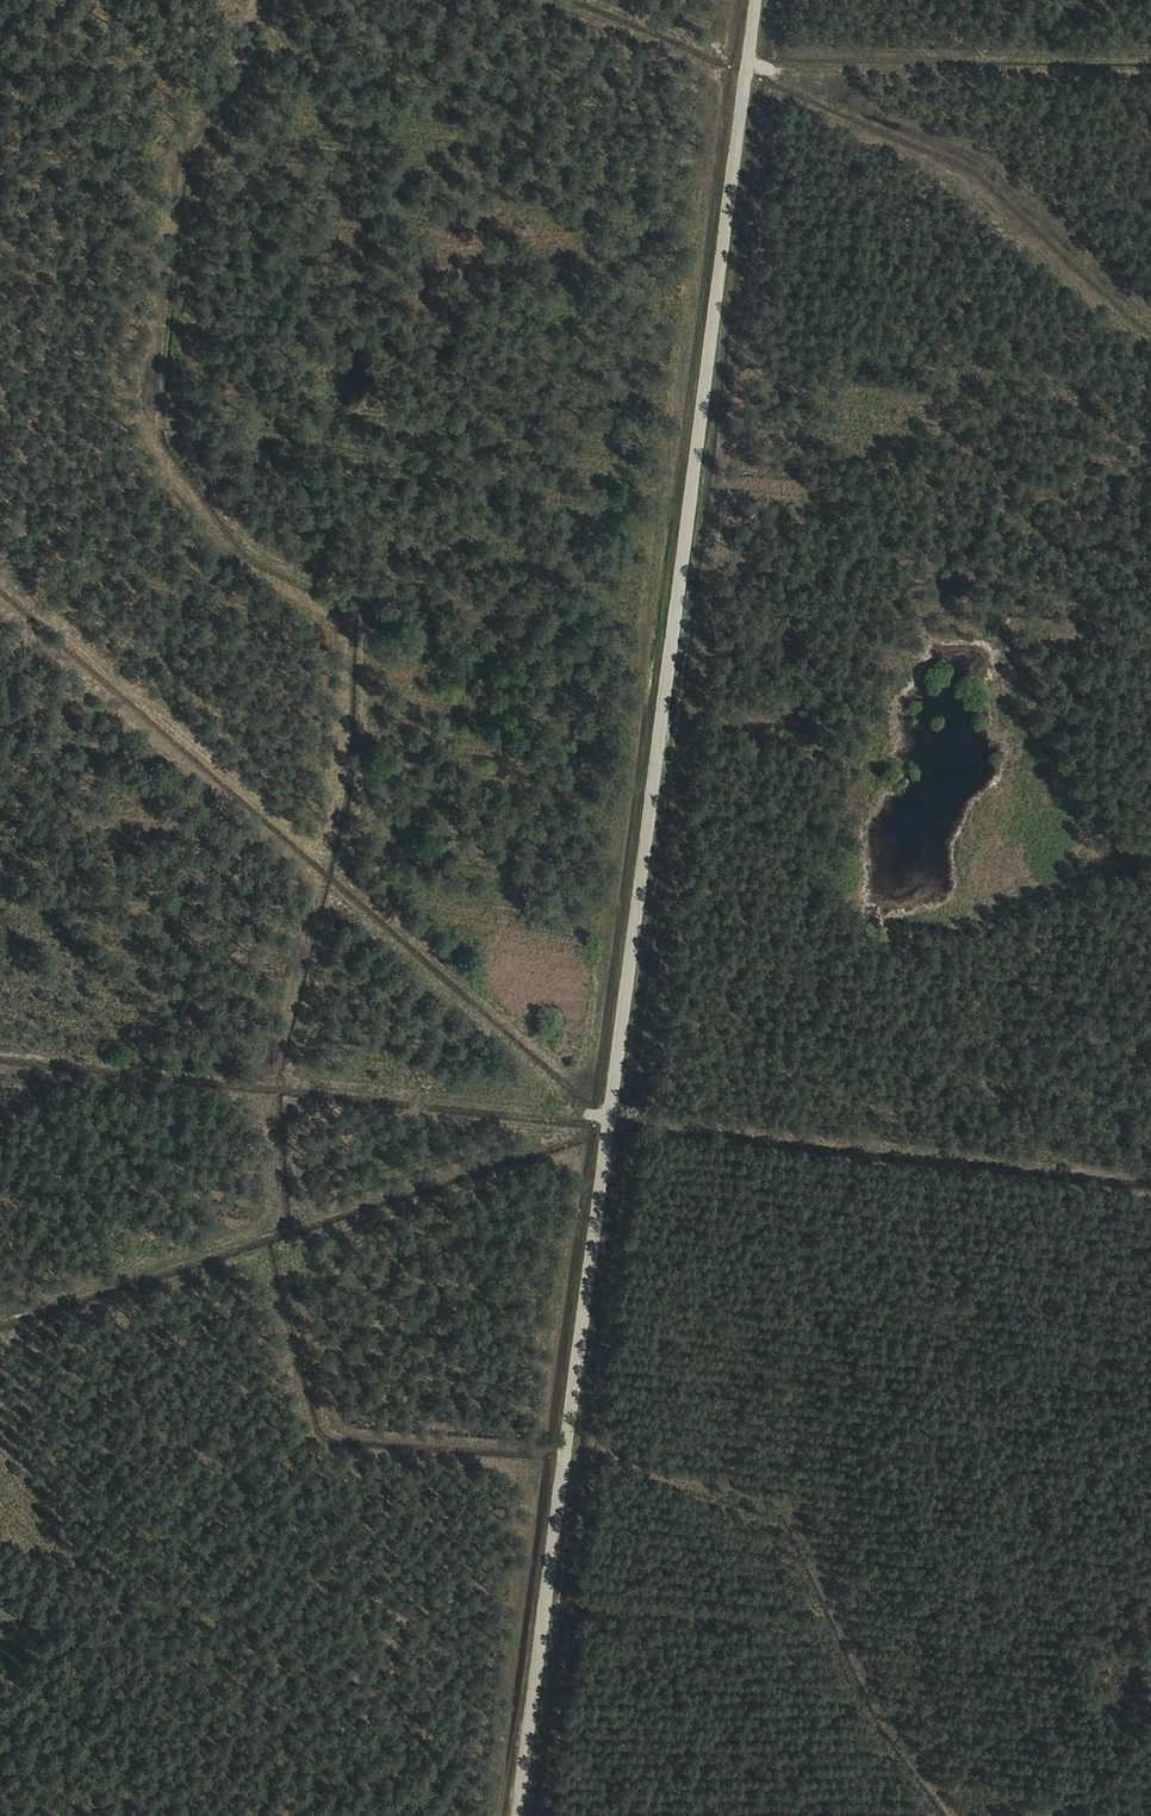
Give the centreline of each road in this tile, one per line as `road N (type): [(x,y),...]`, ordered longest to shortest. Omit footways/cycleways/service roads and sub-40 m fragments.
road 1 (track): [(518,1815),(758,0)]
road 2 (track): [(1150,72),(750,63)]

